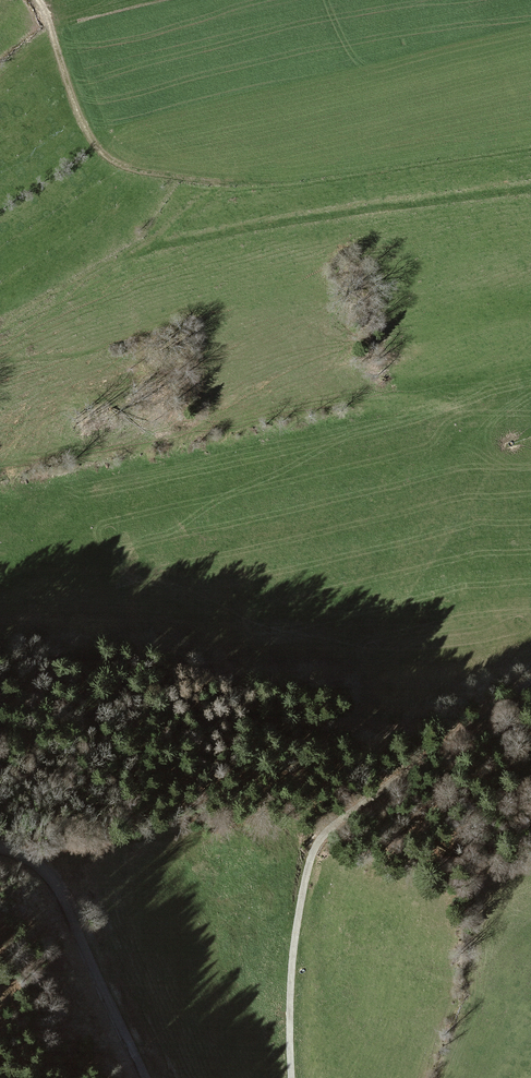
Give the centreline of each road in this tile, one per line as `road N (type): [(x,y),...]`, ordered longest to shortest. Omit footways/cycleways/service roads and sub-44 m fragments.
road 1 (track): [(292,1077),(293,950),(316,846),(332,826),(530,680)]
road 2 (track): [(224,183),(149,247),(530,188)]
road 3 (track): [(246,183),(181,182),(99,155),(39,0)]
road 4 (unclassified): [(0,847),(23,853),(51,877),(147,1077)]

